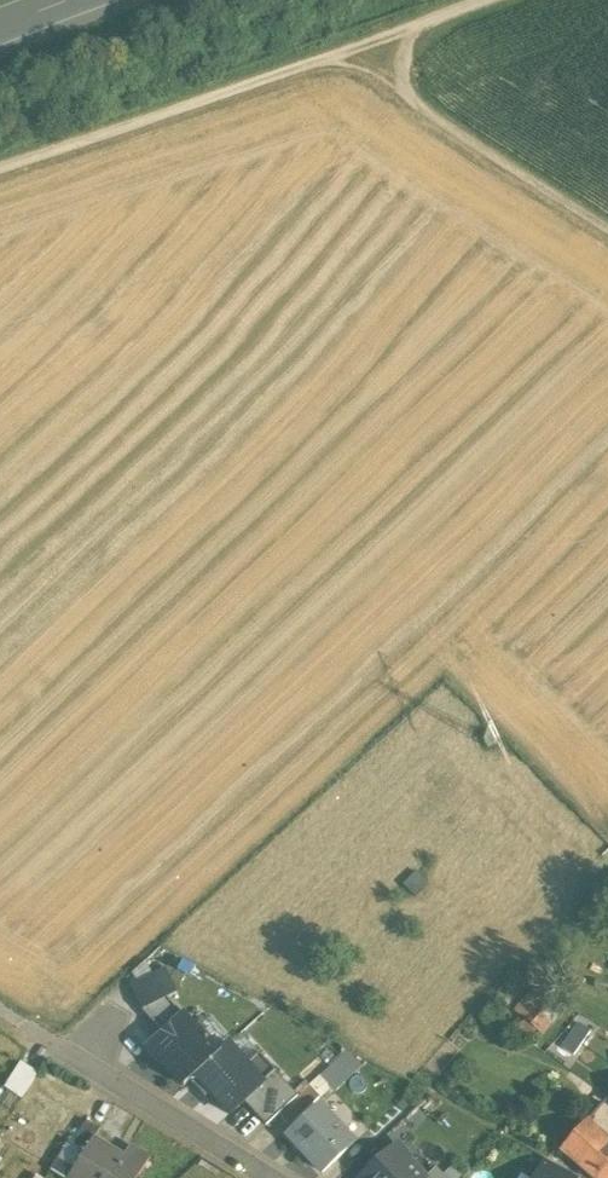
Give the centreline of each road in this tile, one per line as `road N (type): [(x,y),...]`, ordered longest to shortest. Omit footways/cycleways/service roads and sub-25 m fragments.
road 1 (track): [(389,39),(0,167)]
road 2 (residential): [(260,1177),(0,1011)]
road 3 (track): [(607,228),(421,109),(389,39)]
road 4 (track): [(389,39),(519,0)]

